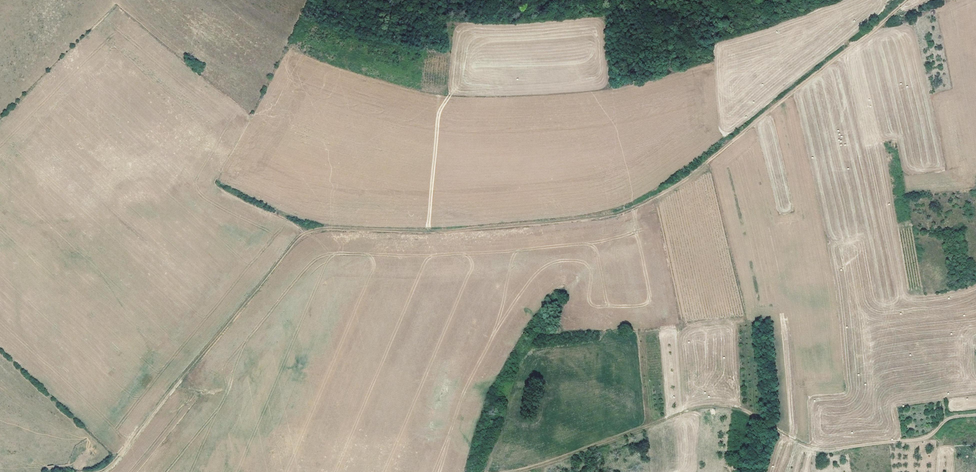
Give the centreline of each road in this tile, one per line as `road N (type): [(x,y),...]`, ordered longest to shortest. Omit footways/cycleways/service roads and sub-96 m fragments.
road 1 (track): [(98,471),(119,458),(312,231),(446,231),(615,214),(648,201),(909,0)]
road 2 (track): [(520,471),(704,408),(742,411),(813,445),(837,448),(924,437),(958,418)]

